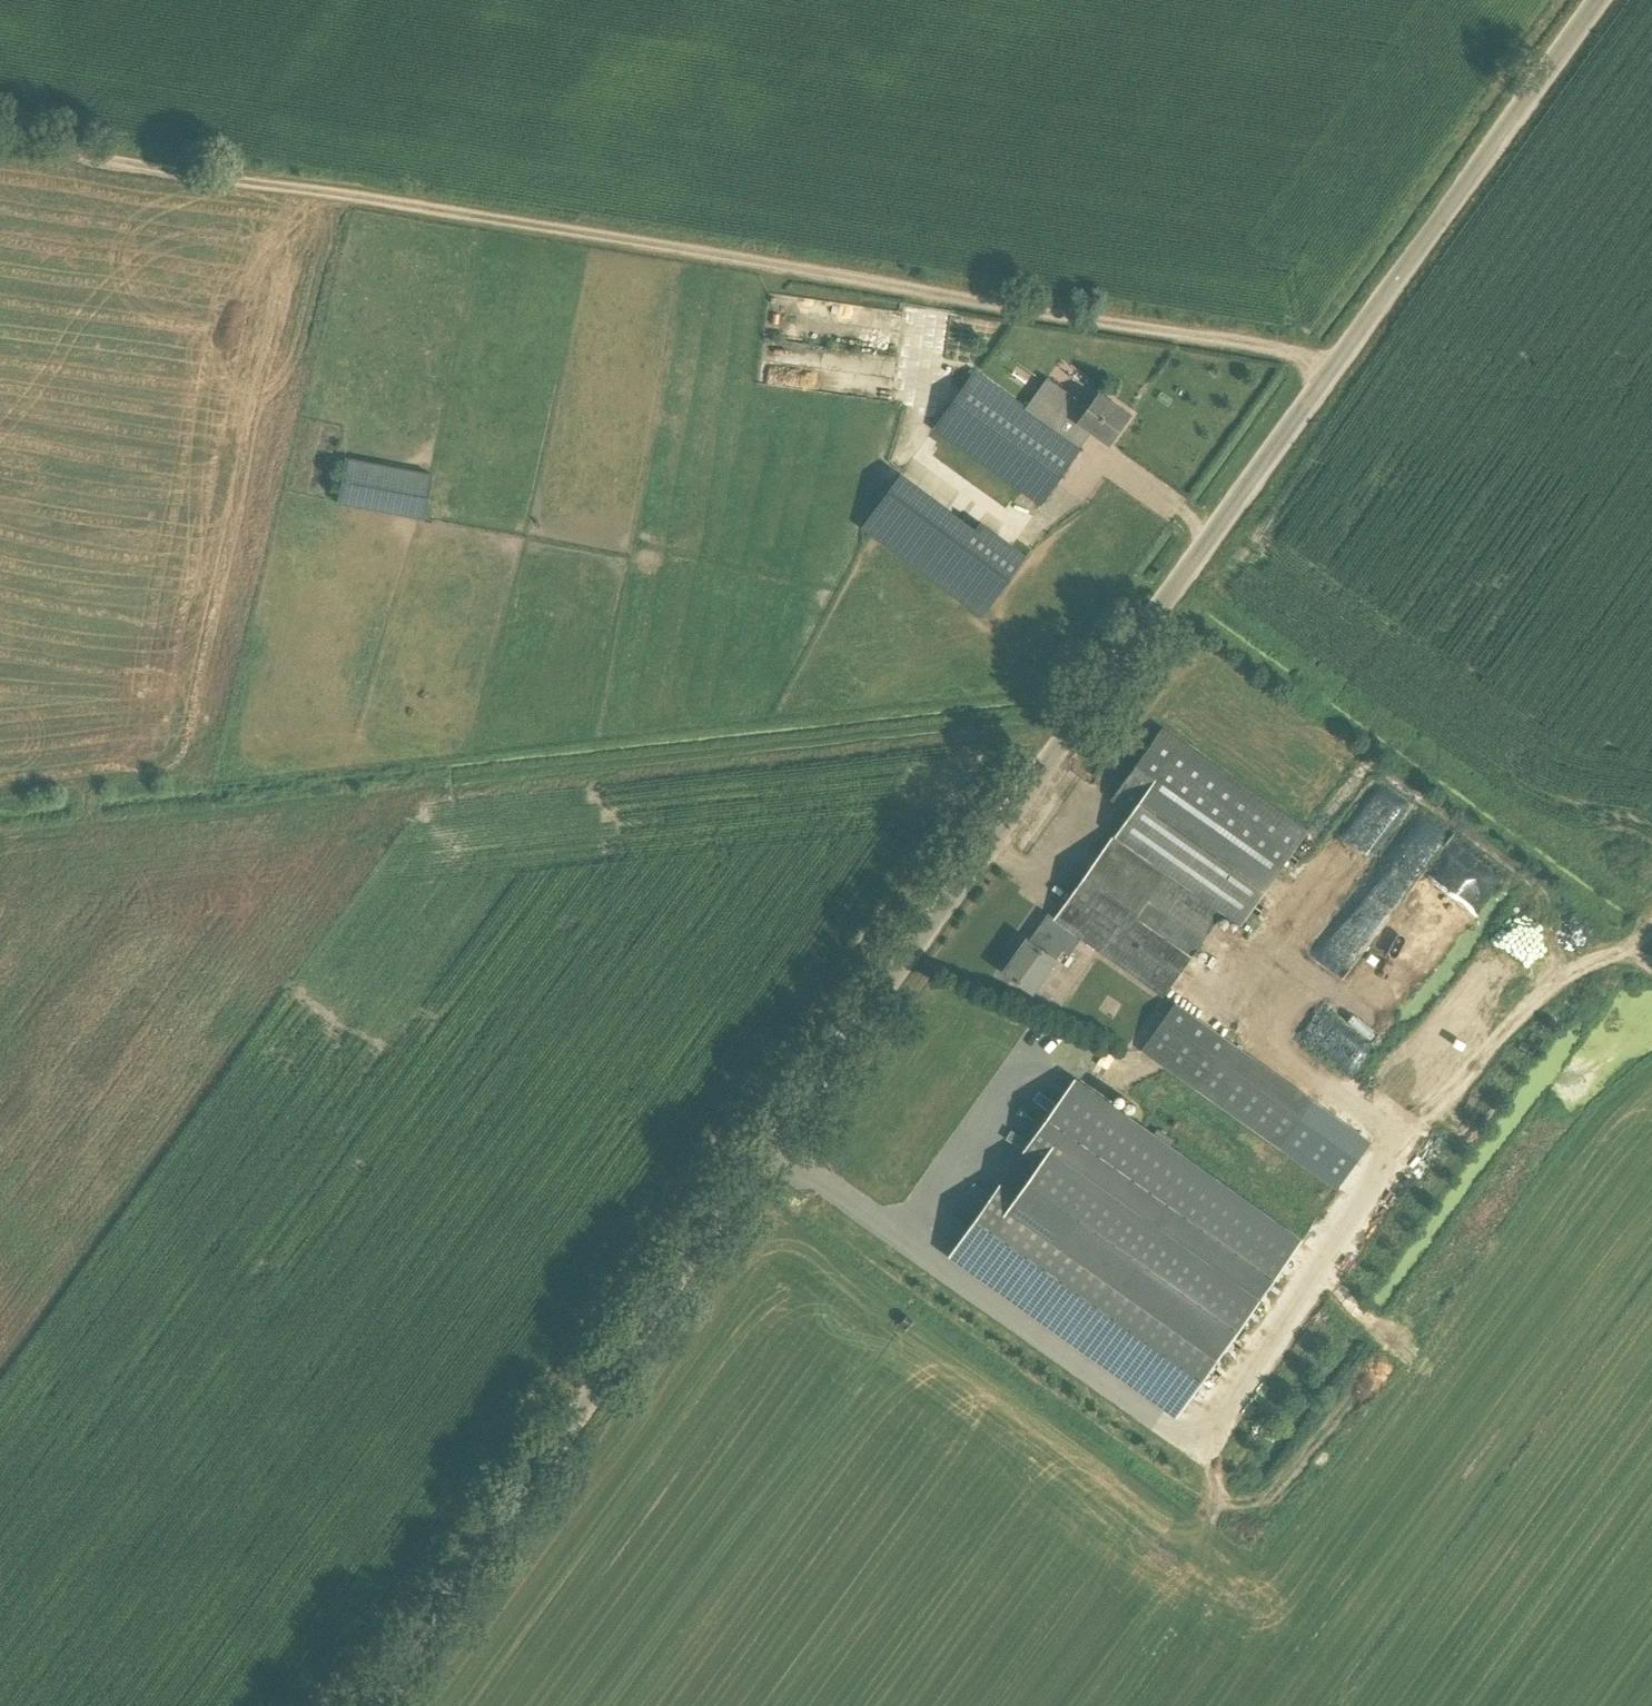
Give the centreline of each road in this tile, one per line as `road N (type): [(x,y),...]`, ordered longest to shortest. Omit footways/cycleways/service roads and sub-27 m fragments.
road 1 (unclassified): [(359,1705),(1337,363),(1592,0)]
road 2 (track): [(1337,363),(0,142)]

